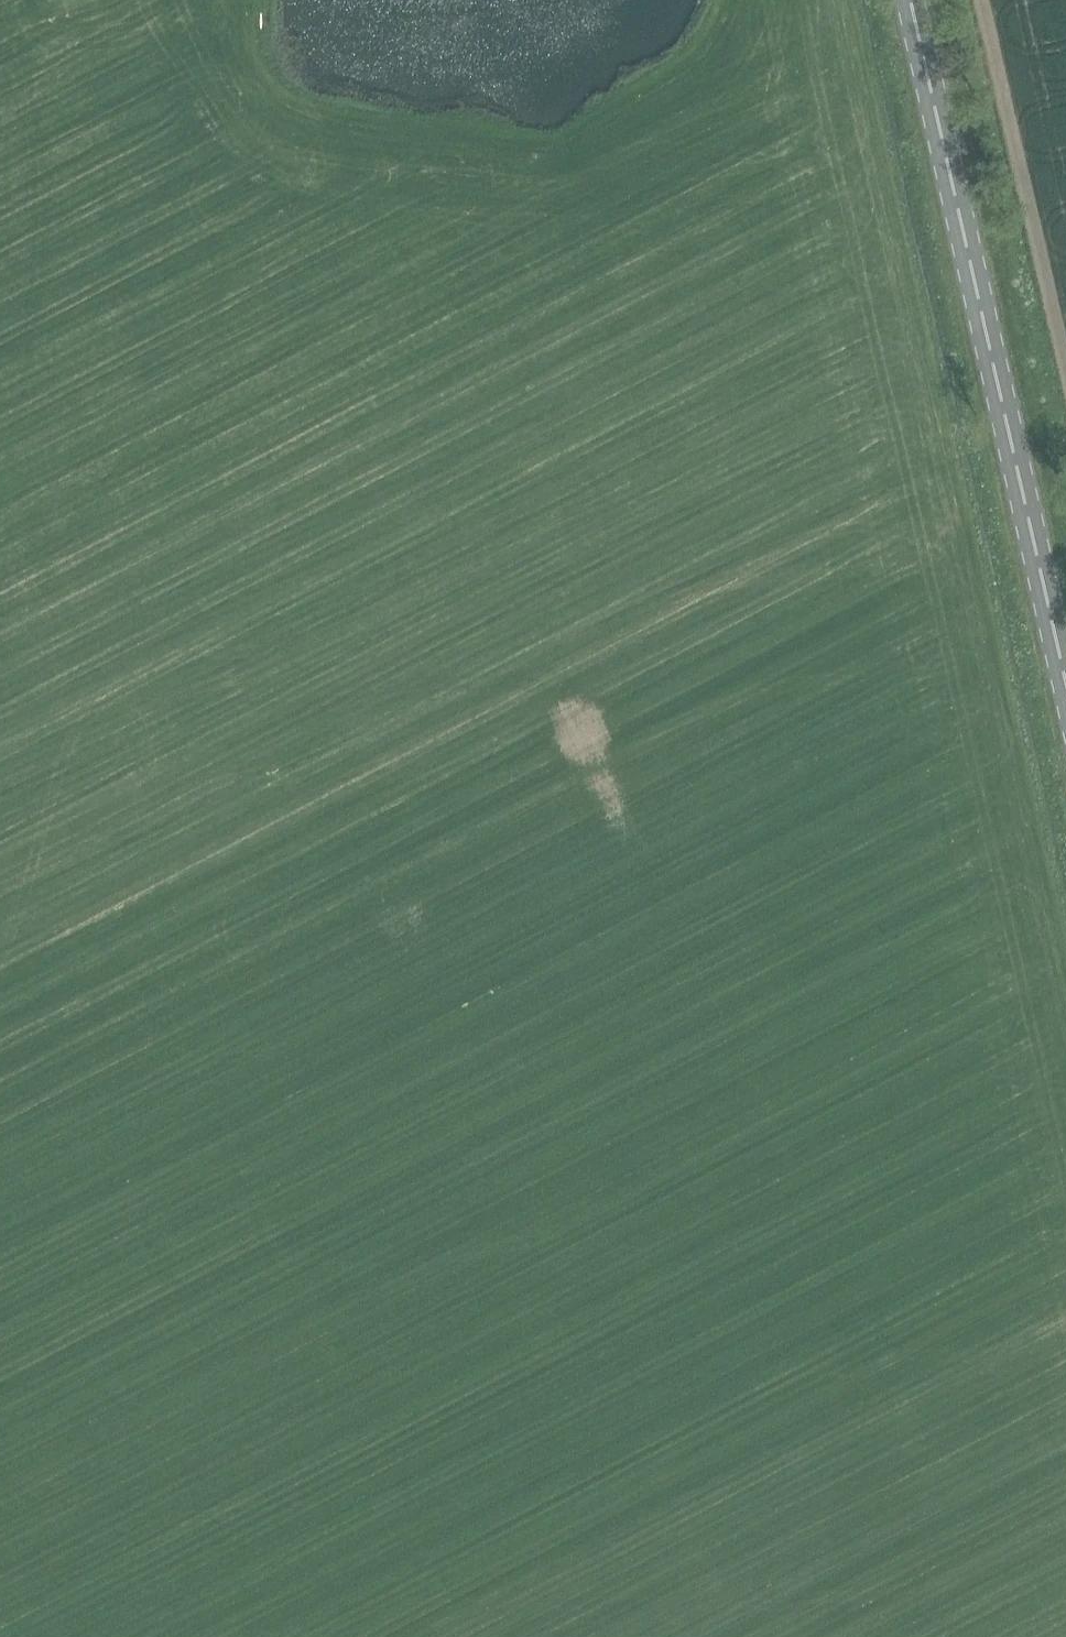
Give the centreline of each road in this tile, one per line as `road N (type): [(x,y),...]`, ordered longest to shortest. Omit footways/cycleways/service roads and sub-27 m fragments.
road 1 (primary): [(1065,704),(905,0)]

